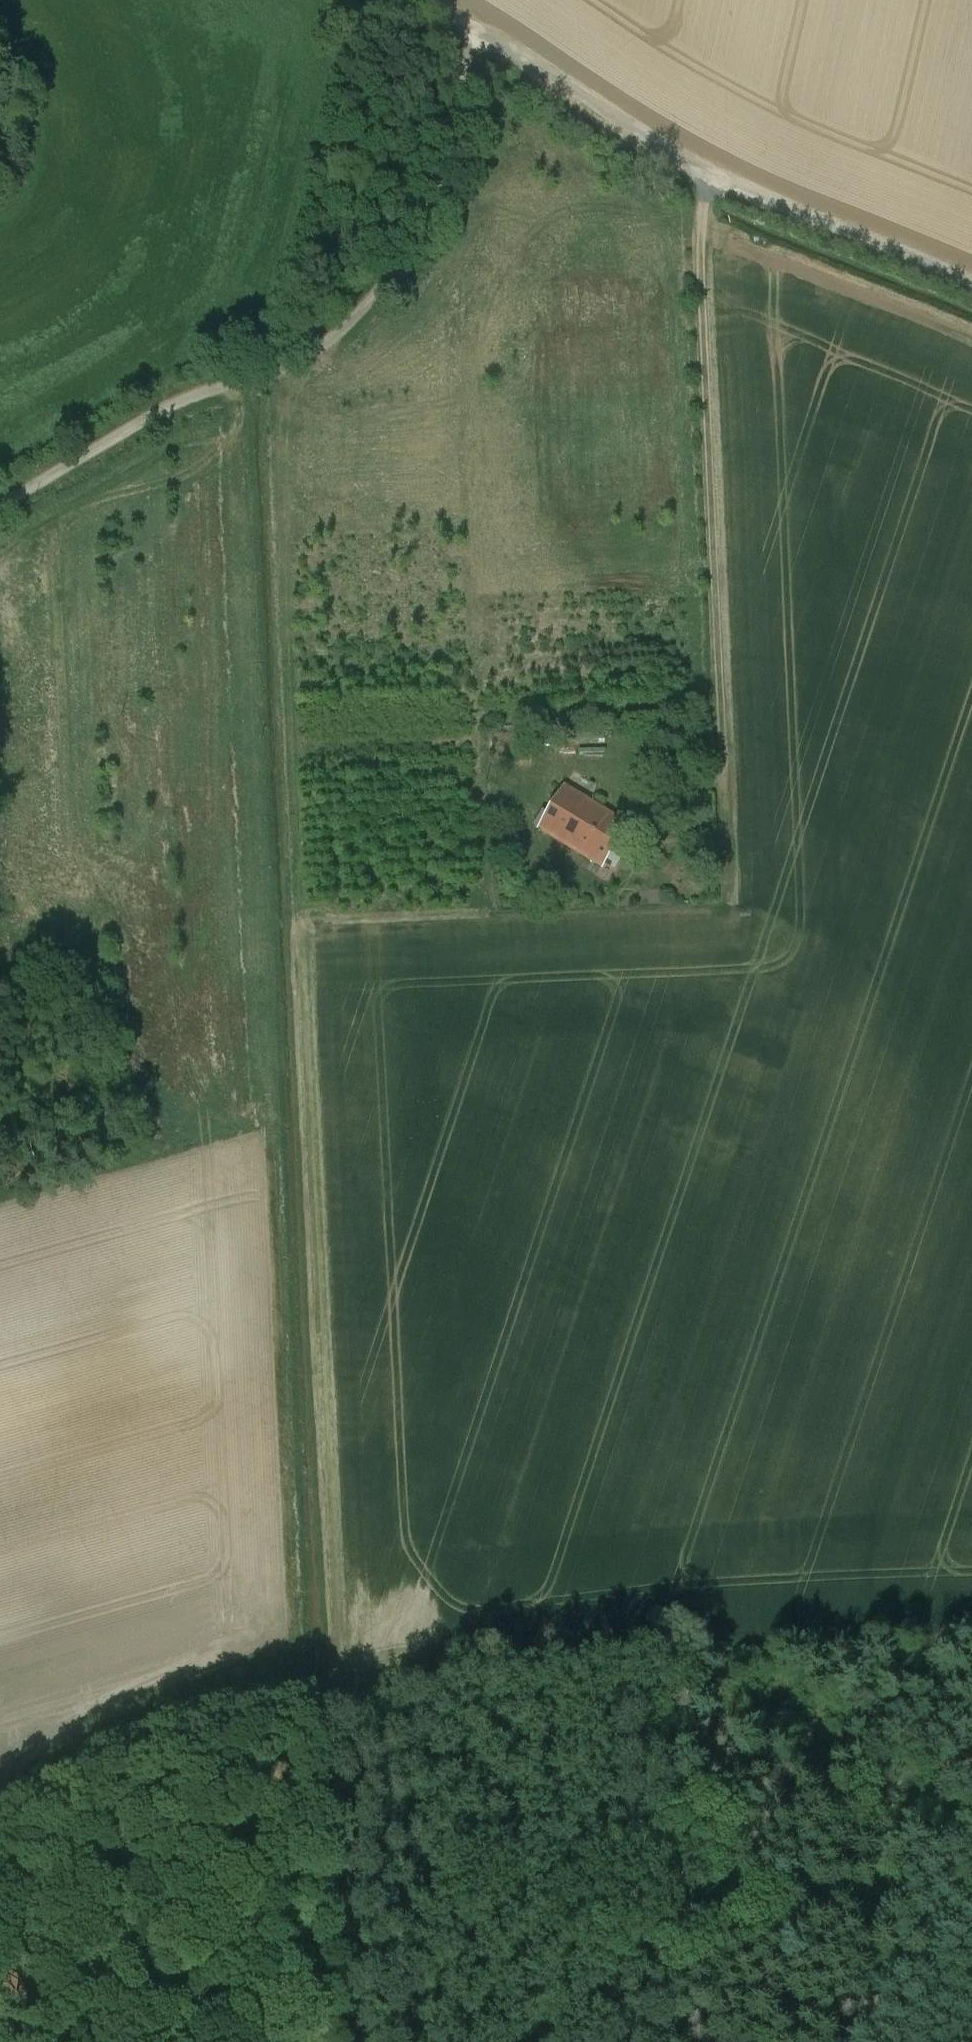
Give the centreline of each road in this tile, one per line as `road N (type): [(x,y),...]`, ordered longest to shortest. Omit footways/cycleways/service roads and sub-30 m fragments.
road 1 (track): [(714,178),(699,227),(731,890)]
road 2 (unclassified): [(0,506),(170,409),(292,365),(330,340),(415,244),(478,42)]
road 3 (track): [(971,297),(714,178),(416,0)]

